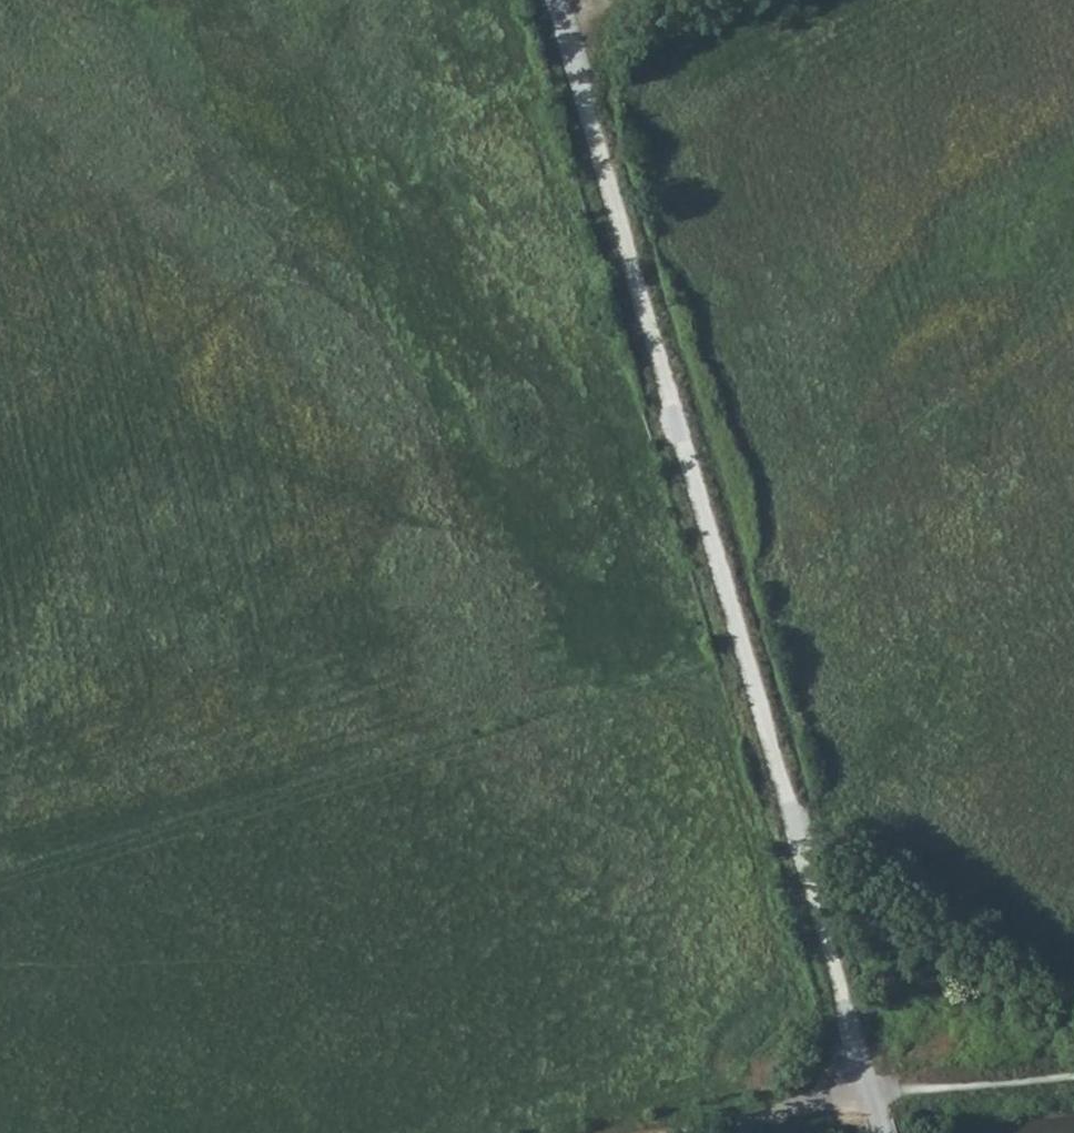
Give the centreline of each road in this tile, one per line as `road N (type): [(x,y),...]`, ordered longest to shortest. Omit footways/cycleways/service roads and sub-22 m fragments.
road 1 (track): [(869,1092),(654,1132)]
road 2 (track): [(1073,1070),(869,1092)]

